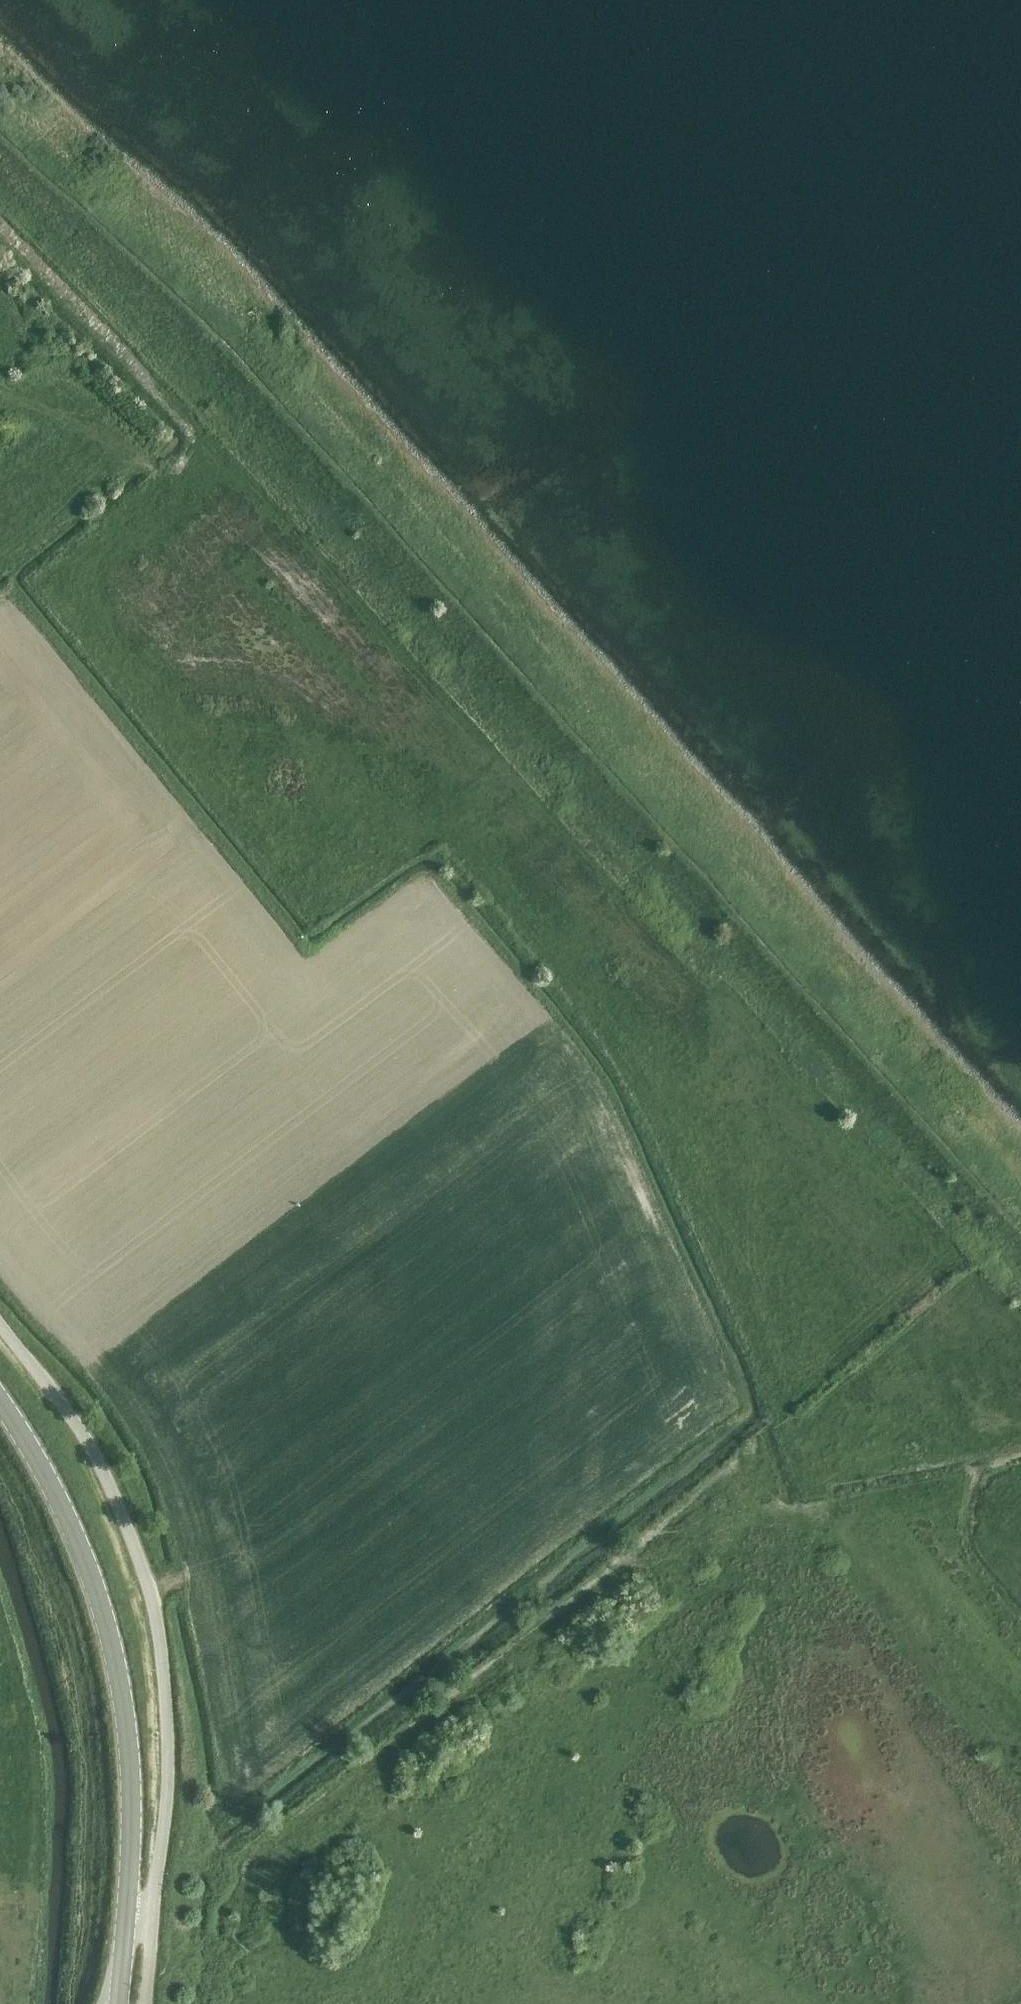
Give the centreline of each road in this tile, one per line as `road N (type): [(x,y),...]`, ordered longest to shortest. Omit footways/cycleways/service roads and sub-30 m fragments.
road 1 (secondary): [(117,2003),(127,1918),(123,1701),(82,1554),(0,1400)]

